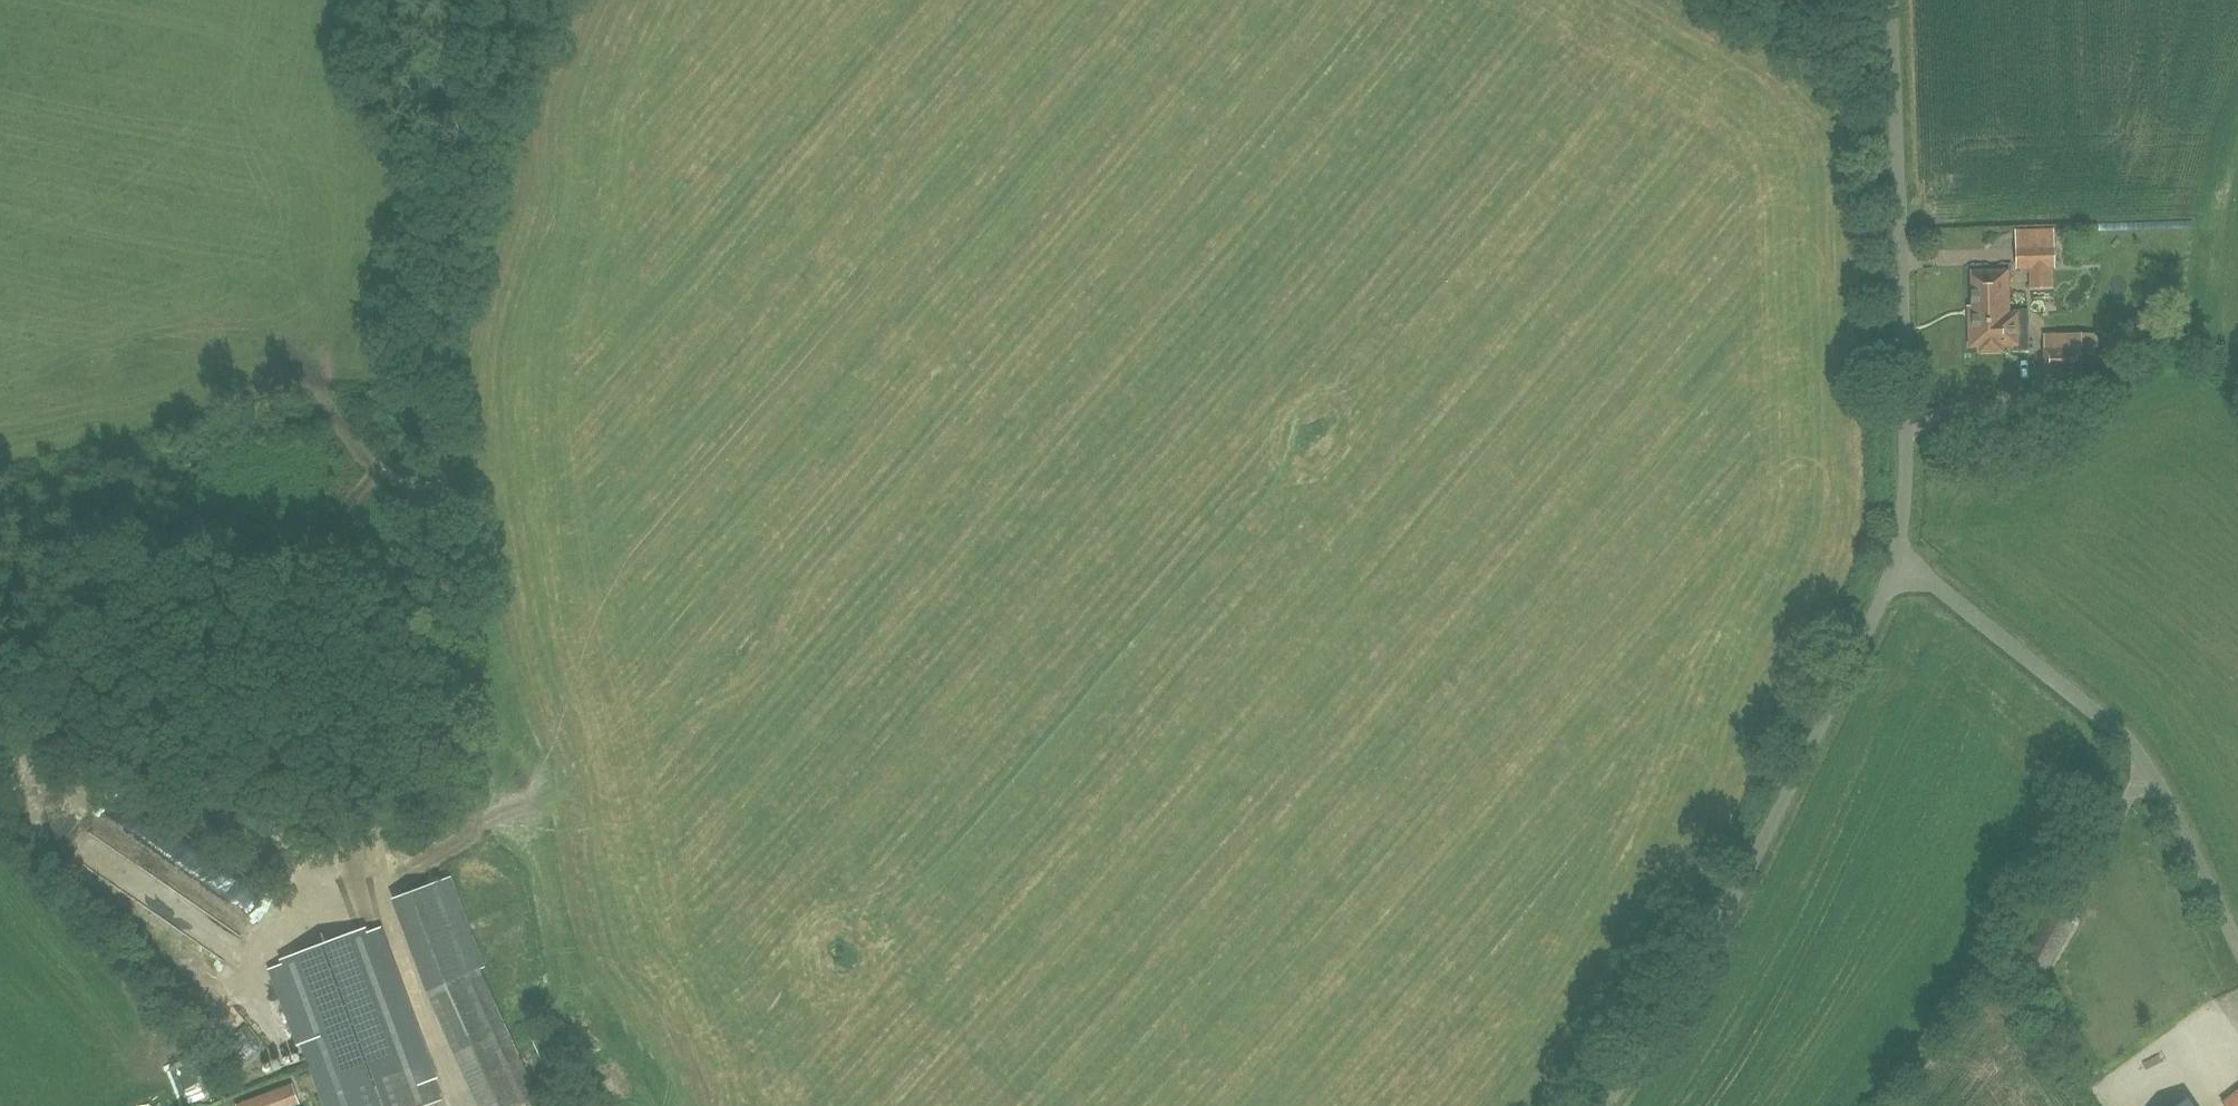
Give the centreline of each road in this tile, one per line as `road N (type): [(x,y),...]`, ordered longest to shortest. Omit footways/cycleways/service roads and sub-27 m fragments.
road 1 (unclassified): [(1615,1105),(1646,1063),(1900,560),(1906,429),(1890,0)]

